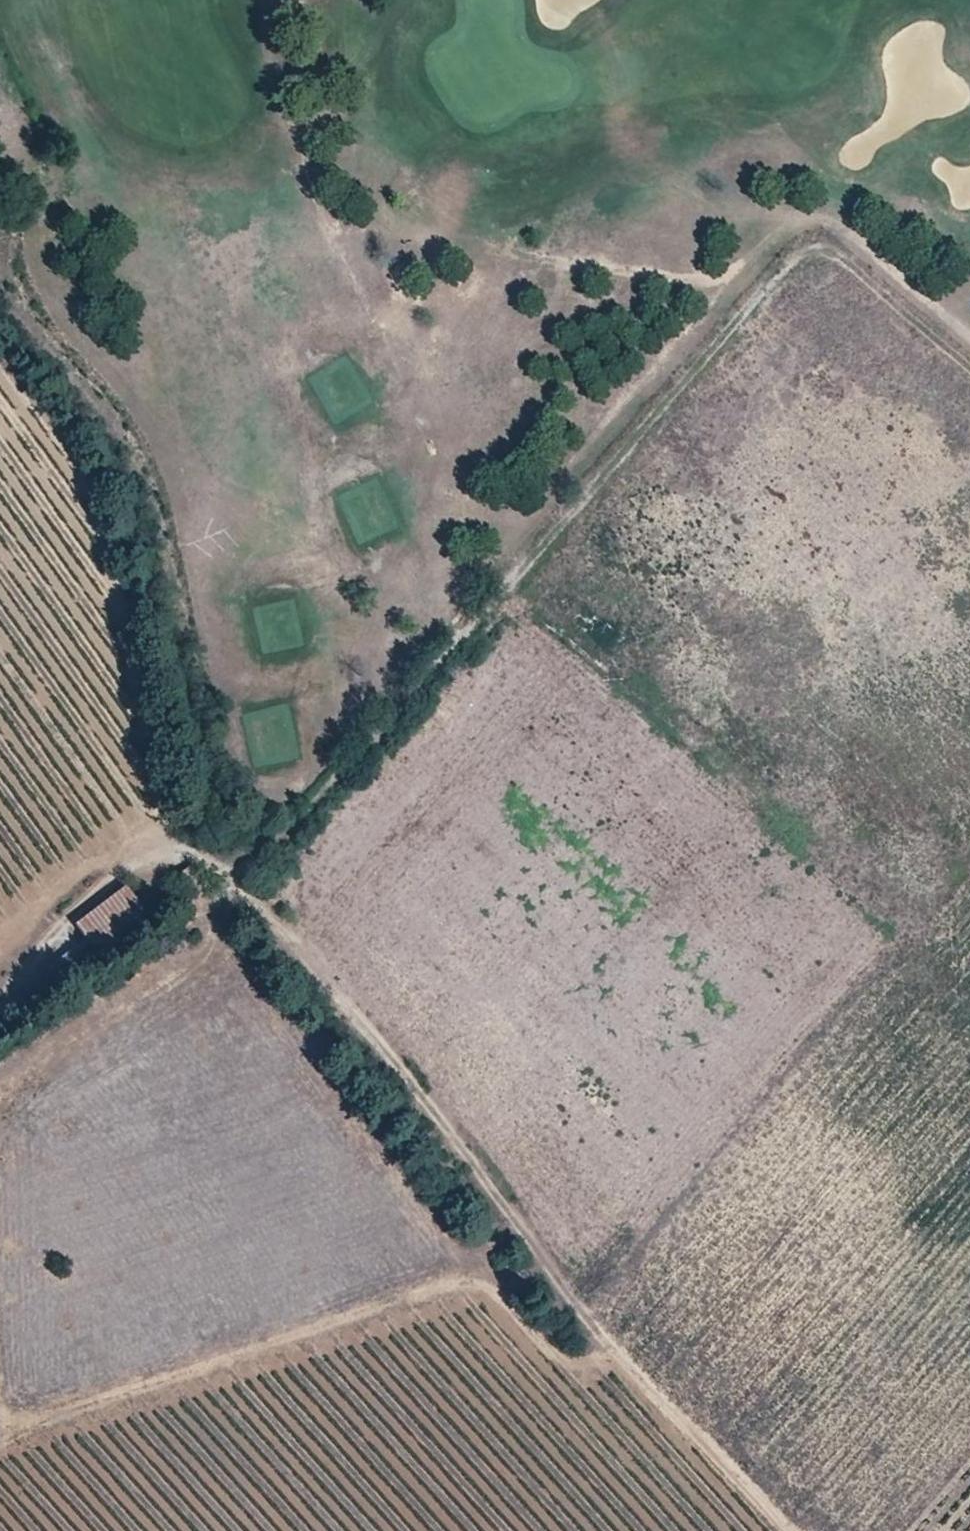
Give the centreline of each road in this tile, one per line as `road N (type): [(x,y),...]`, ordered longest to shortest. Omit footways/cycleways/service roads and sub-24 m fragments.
road 1 (track): [(241,873),(309,809),(780,270),(812,246),(838,253),(969,365)]
road 2 (track): [(241,873),(412,1080),(514,1227),(795,1530)]
road 3 (track): [(241,873),(205,848),(159,857),(104,887),(0,997)]

